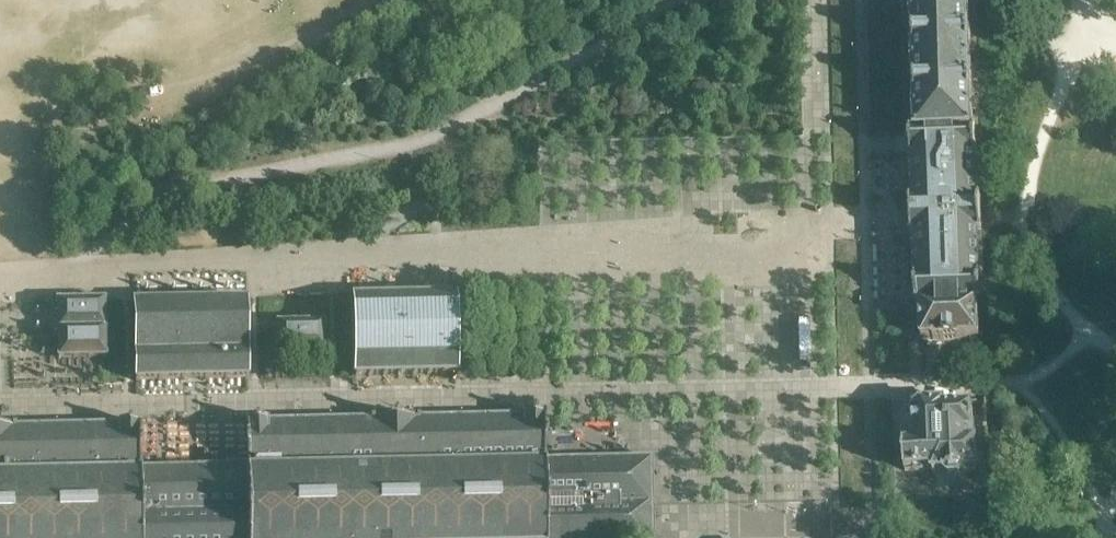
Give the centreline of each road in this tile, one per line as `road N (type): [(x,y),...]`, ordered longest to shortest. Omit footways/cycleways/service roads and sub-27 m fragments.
road 1 (residential): [(0,404),(609,393)]
road 2 (residential): [(0,281),(605,254)]
road 3 (residential): [(795,251),(815,76),(814,0)]
road 4 (residential): [(966,386),(797,388)]
road 5 (residential): [(609,393),(699,506)]
road 6 (residential): [(605,254),(609,393)]
road 7 (residential): [(725,252),(728,391)]
road 8 (residential): [(797,388),(795,251)]

